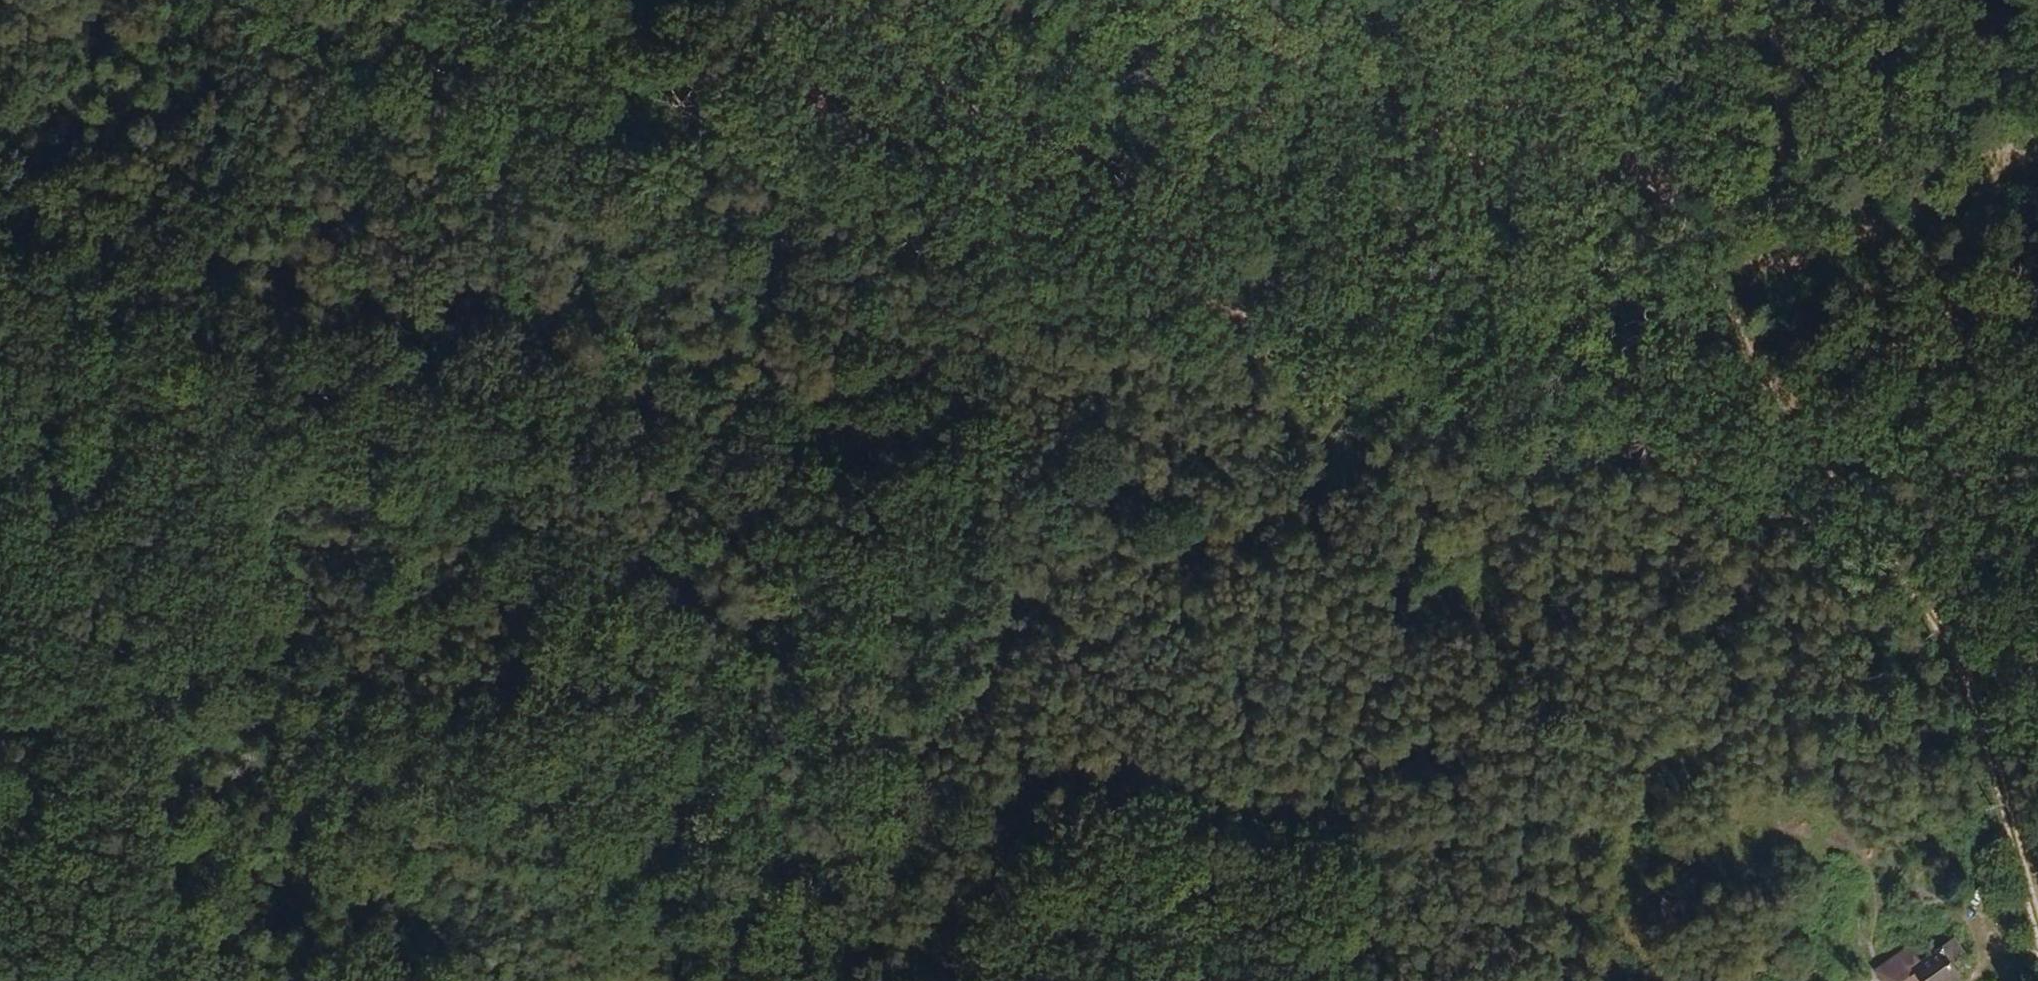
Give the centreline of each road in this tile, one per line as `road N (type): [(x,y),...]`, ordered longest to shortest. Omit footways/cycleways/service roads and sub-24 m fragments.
road 1 (track): [(1633,0),(2037,901)]
road 2 (track): [(1715,185),(1519,100),(1168,107),(850,0)]
road 3 (track): [(1762,290),(2037,143)]

